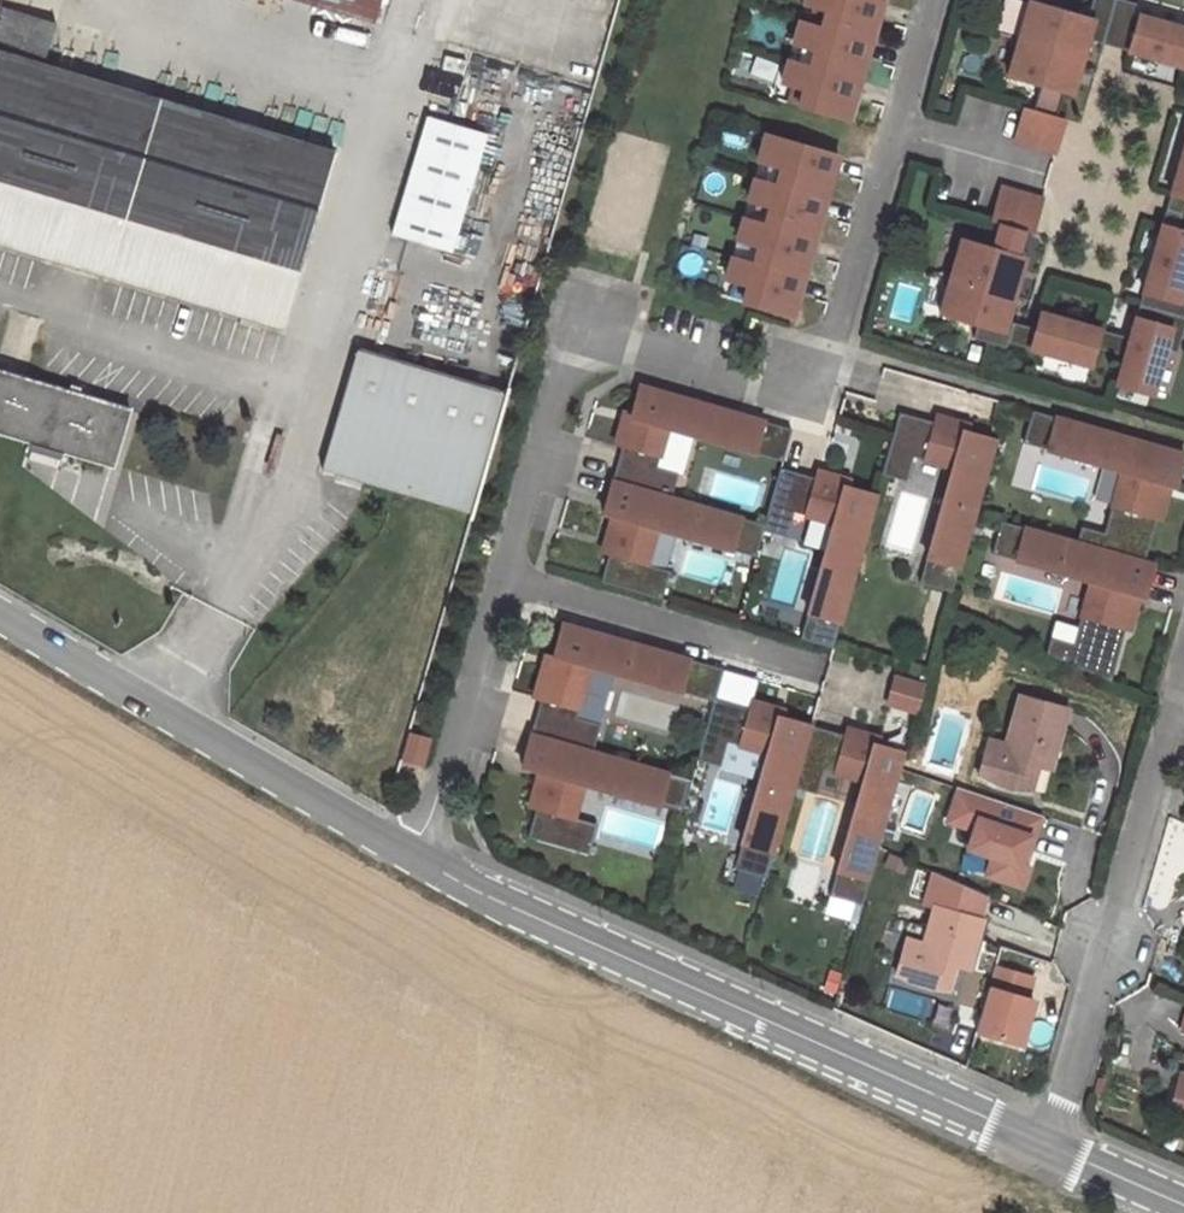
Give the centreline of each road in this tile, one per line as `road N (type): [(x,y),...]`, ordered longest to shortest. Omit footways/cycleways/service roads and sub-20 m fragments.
road 1 (residential): [(930,0),(817,395),(574,324),(500,577)]
road 2 (unclassified): [(418,864),(1046,1145)]
road 3 (residential): [(1046,1145),(1183,669)]
road 4 (unclassified): [(0,618),(418,864)]
road 5 (residential): [(812,664),(500,577)]
road 6 (residential): [(500,577),(418,864)]
road 7 (unclassified): [(1046,1145),(1183,1206)]

